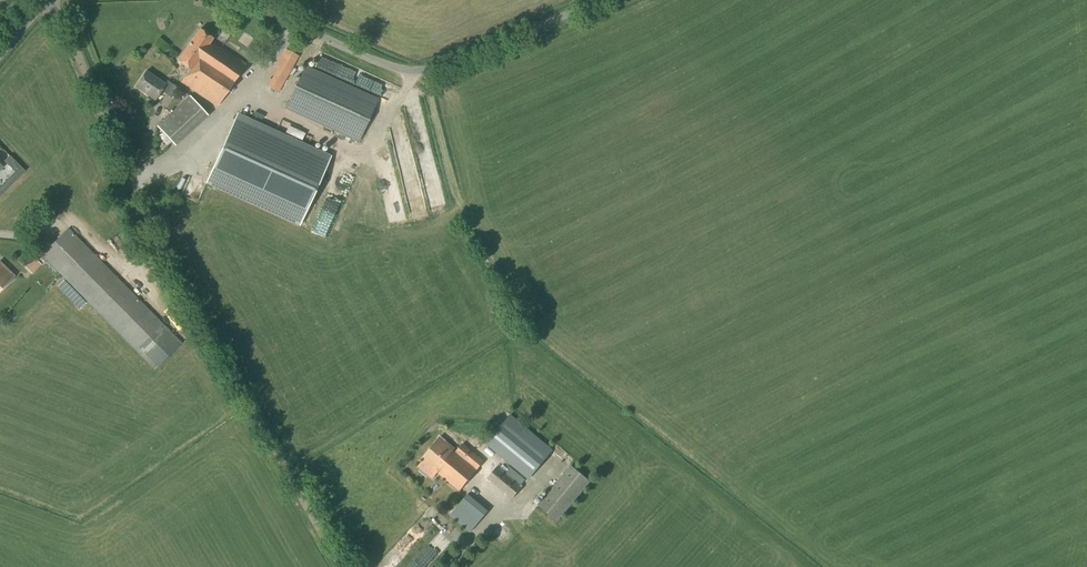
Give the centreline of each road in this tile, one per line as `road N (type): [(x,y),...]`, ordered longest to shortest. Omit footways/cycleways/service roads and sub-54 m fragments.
road 1 (unclassified): [(349,566),(179,280),(53,0)]
road 2 (unclassified): [(231,0),(410,73),(601,0)]

